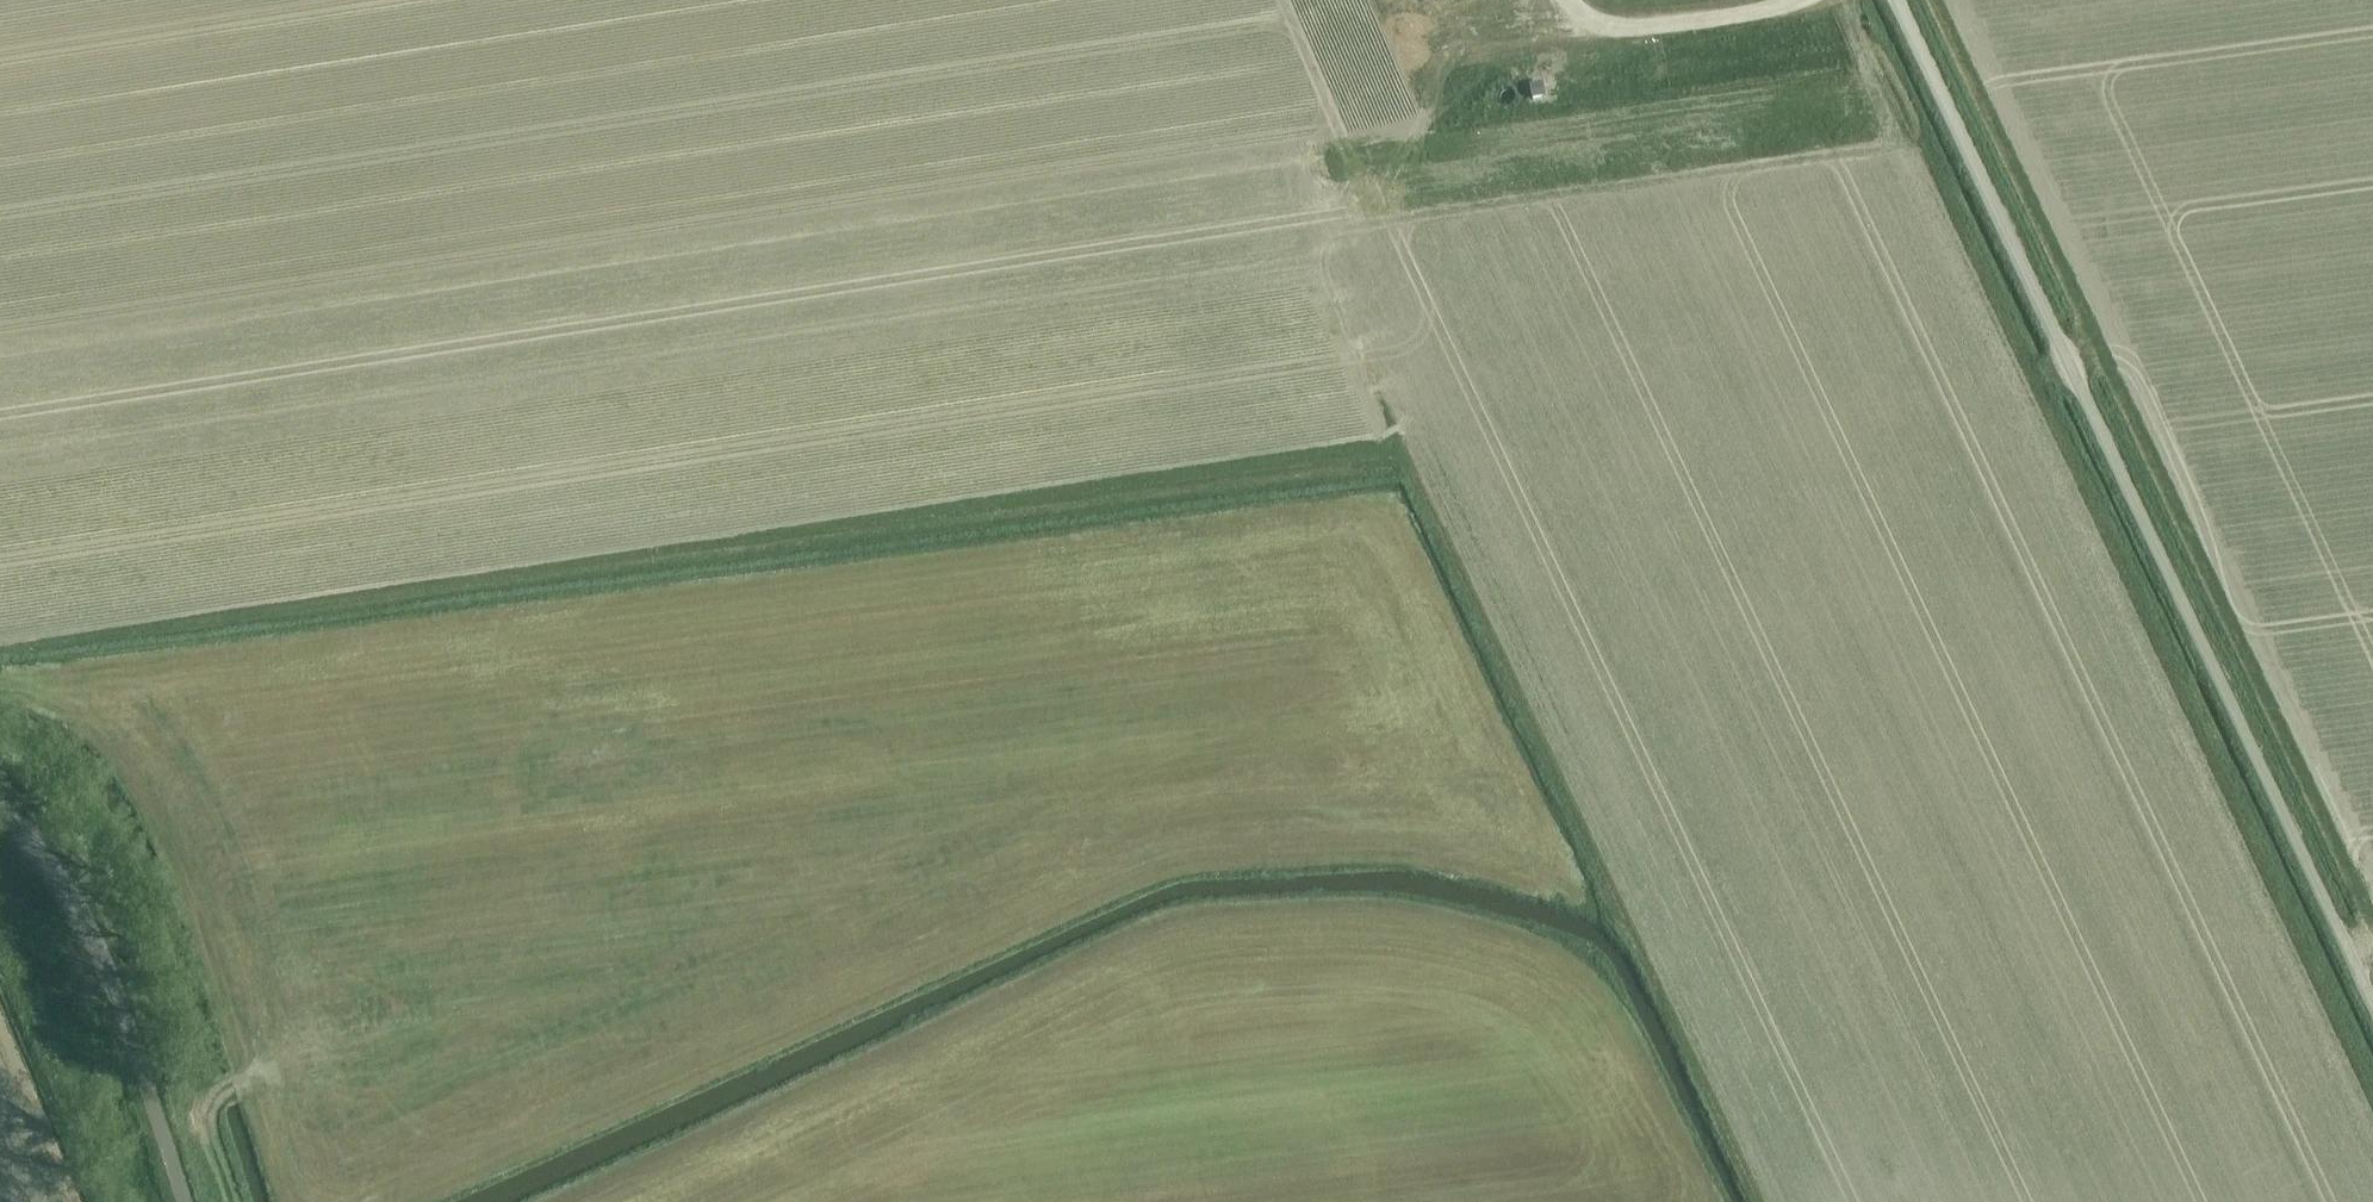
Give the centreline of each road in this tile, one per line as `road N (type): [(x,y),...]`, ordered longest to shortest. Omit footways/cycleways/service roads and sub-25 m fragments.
road 1 (unclassified): [(2372,1003),(1901,0)]
road 2 (unclassified): [(0,808),(59,872),(193,1201)]

